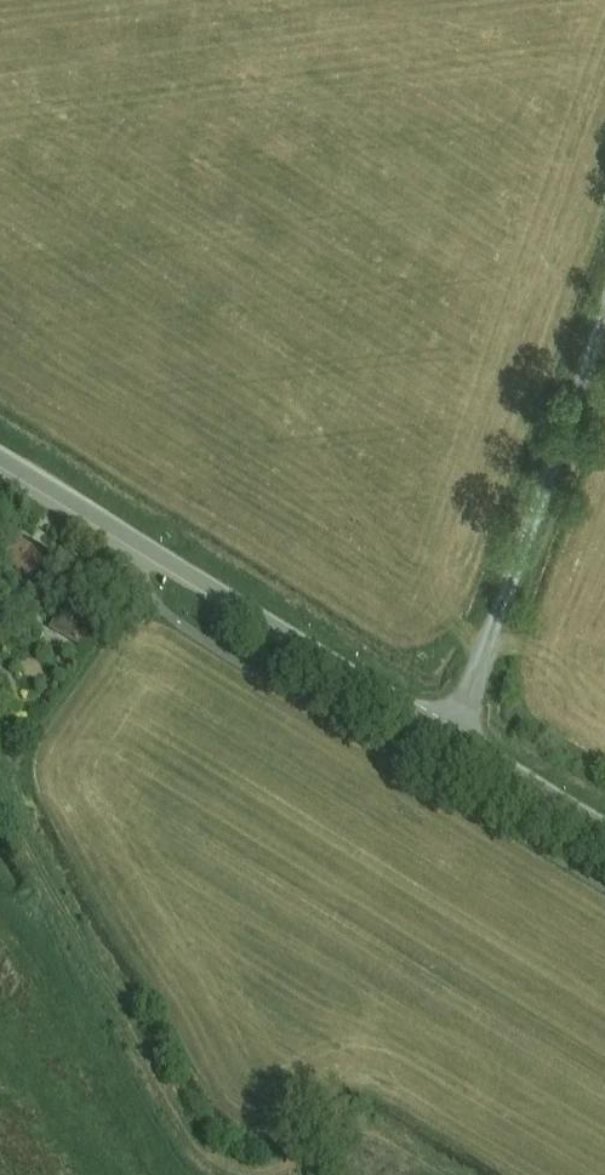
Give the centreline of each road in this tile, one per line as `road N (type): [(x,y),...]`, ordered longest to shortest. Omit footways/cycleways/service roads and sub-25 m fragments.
road 1 (tertiary): [(0,461),(455,742)]
road 2 (unclassified): [(455,742),(604,319)]
road 3 (tertiary): [(455,742),(604,834)]

